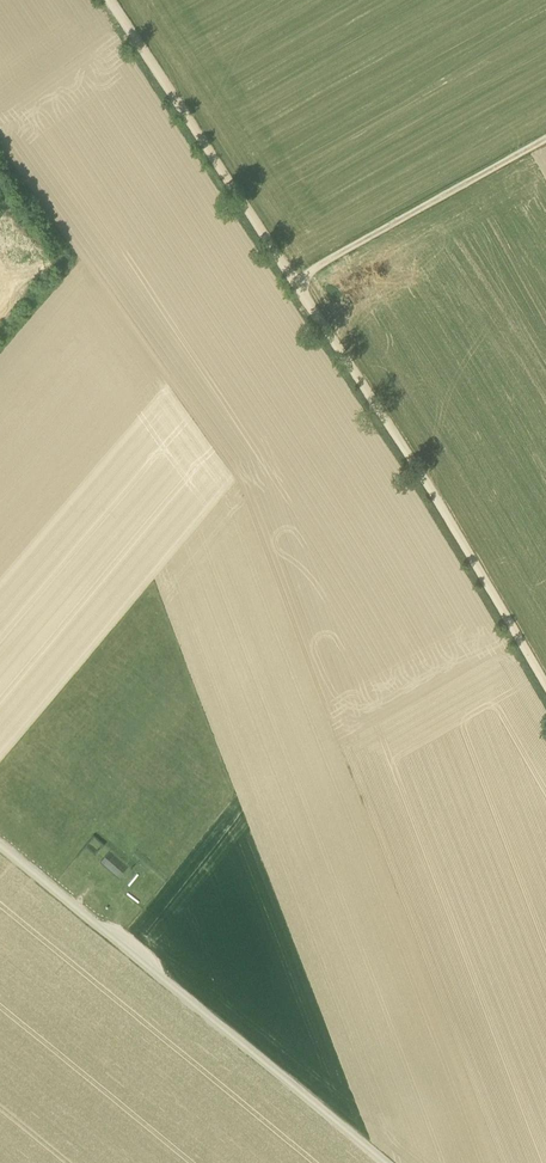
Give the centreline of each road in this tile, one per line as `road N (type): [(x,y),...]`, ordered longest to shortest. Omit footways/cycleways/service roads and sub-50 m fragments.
road 1 (track): [(545,685),(389,424),(110,0)]
road 2 (unclassified): [(381,1162),(0,849)]
road 3 (track): [(295,282),(545,138)]

